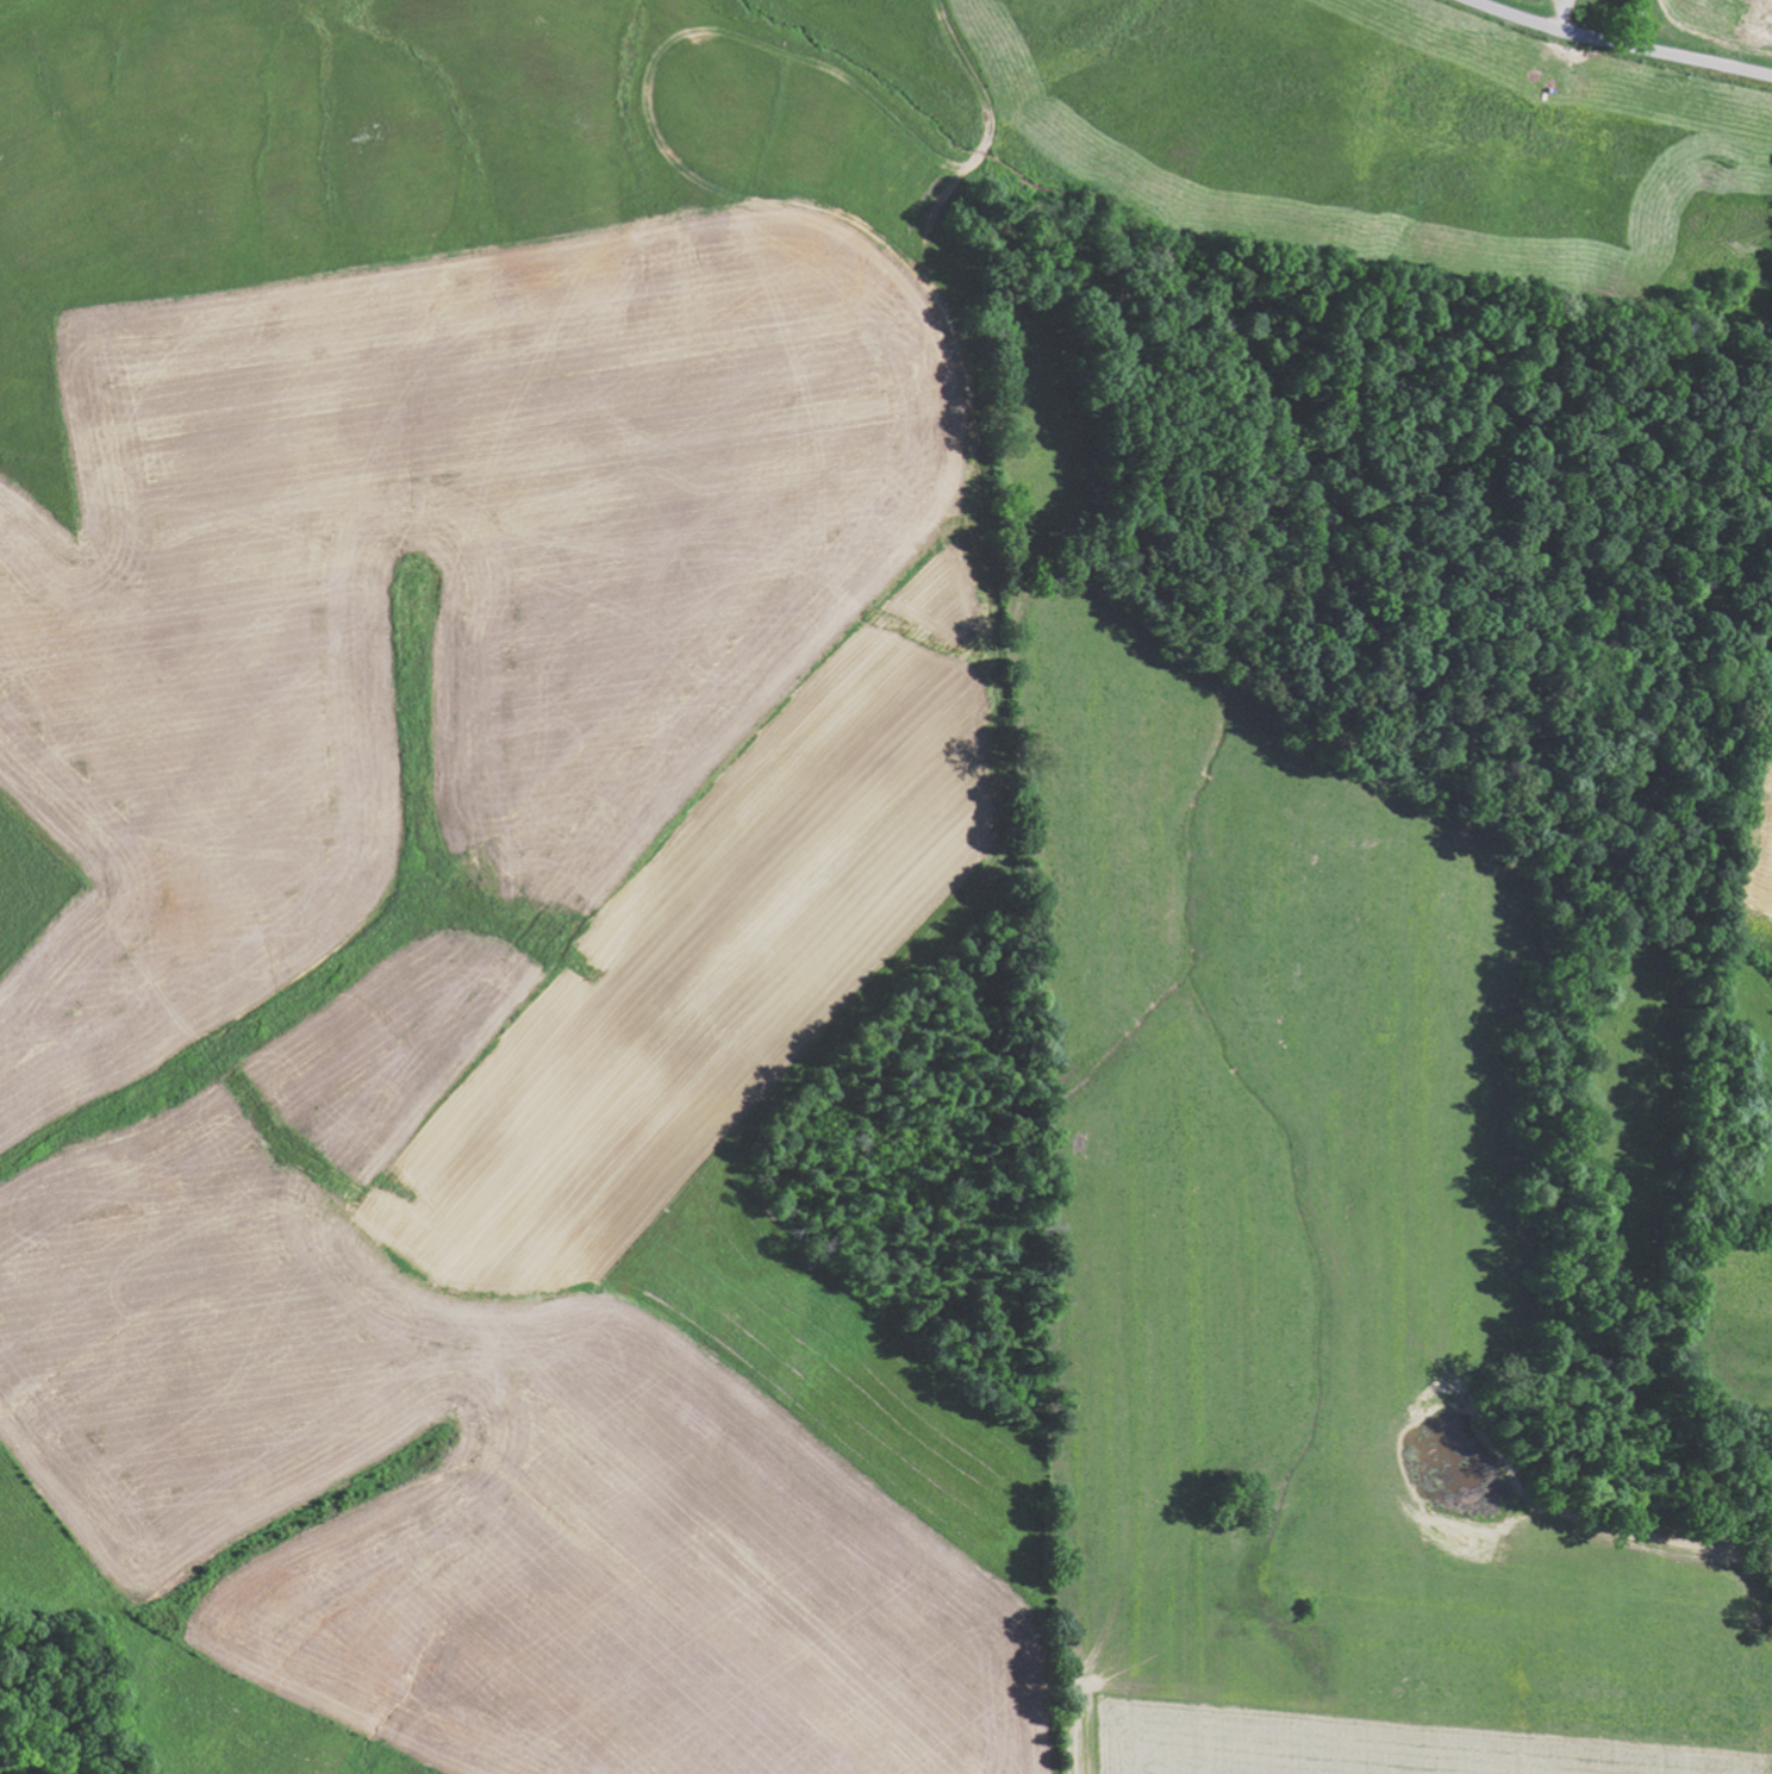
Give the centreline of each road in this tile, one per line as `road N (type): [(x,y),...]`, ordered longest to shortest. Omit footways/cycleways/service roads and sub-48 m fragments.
road 1 (residential): [(1771,77),(1596,39),(1473,0)]

